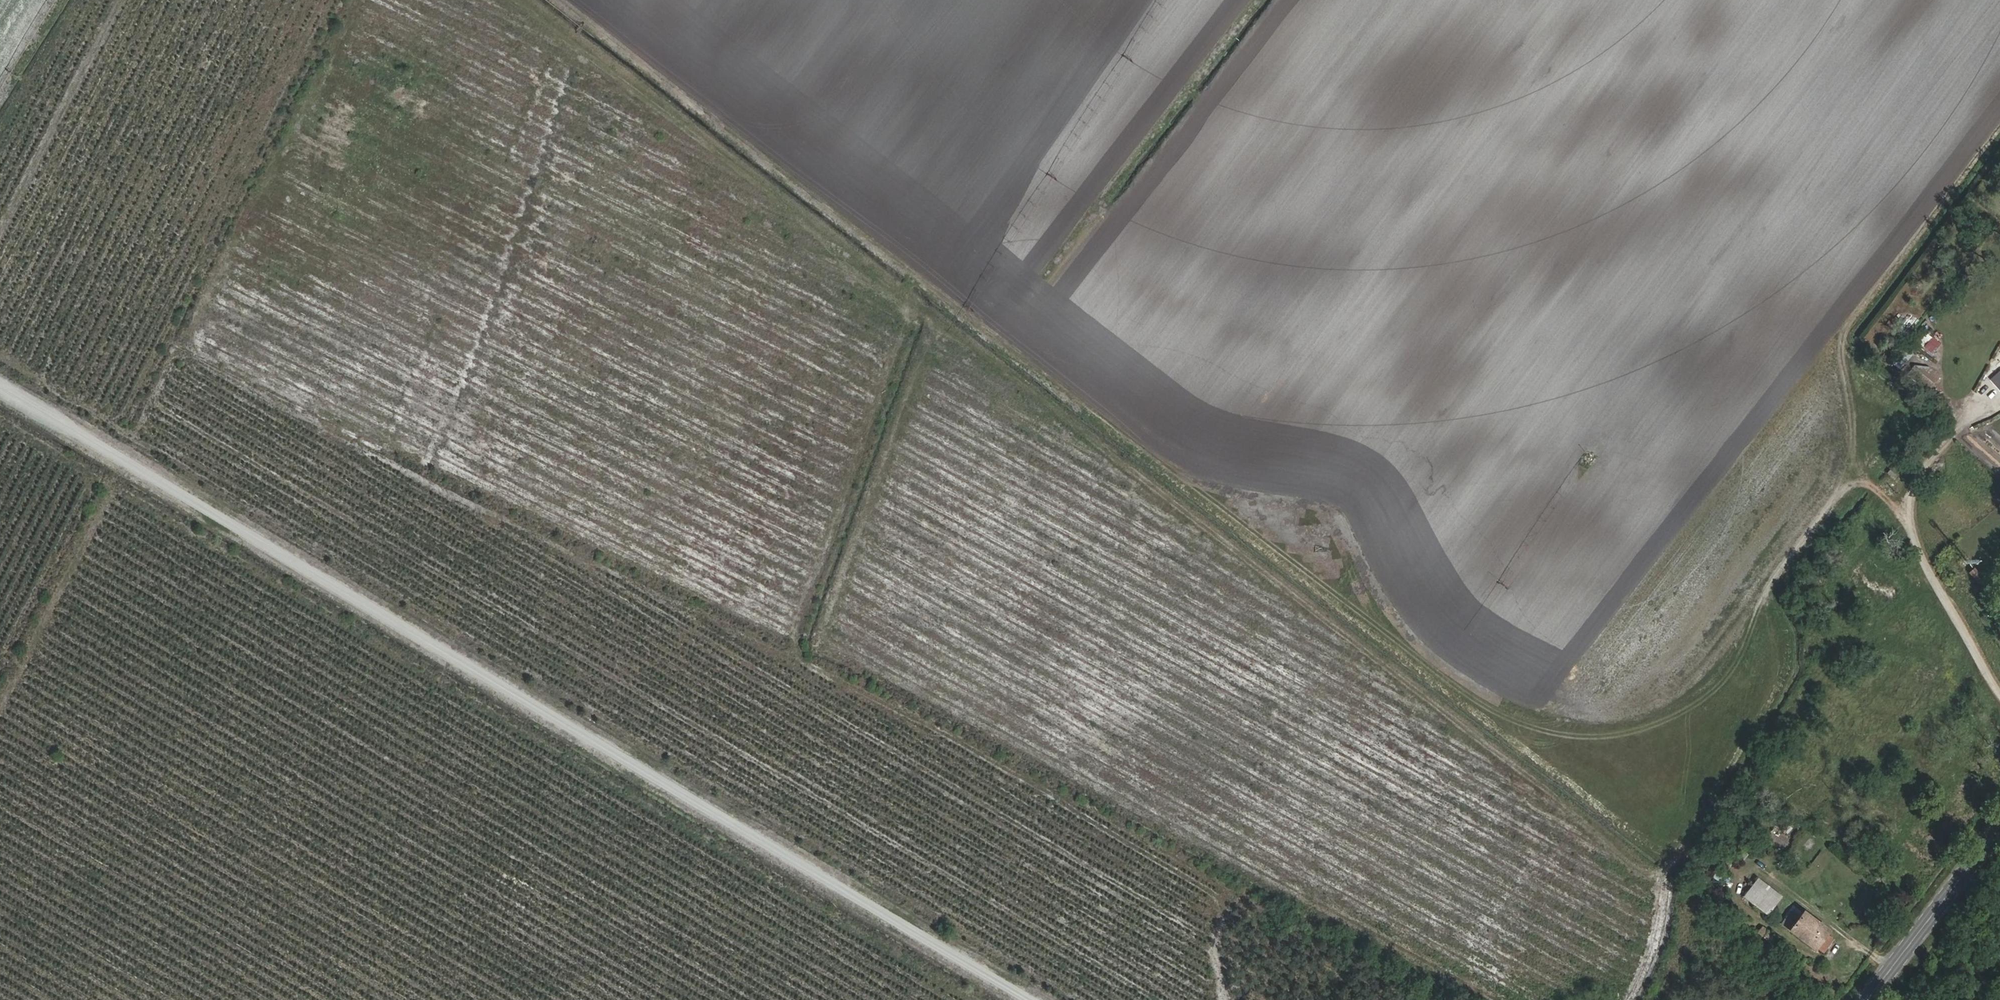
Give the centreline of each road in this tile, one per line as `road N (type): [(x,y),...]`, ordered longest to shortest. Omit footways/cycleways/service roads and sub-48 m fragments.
road 1 (track): [(0,379),(1044,999)]
road 2 (primary): [(1999,826),(1868,999)]

